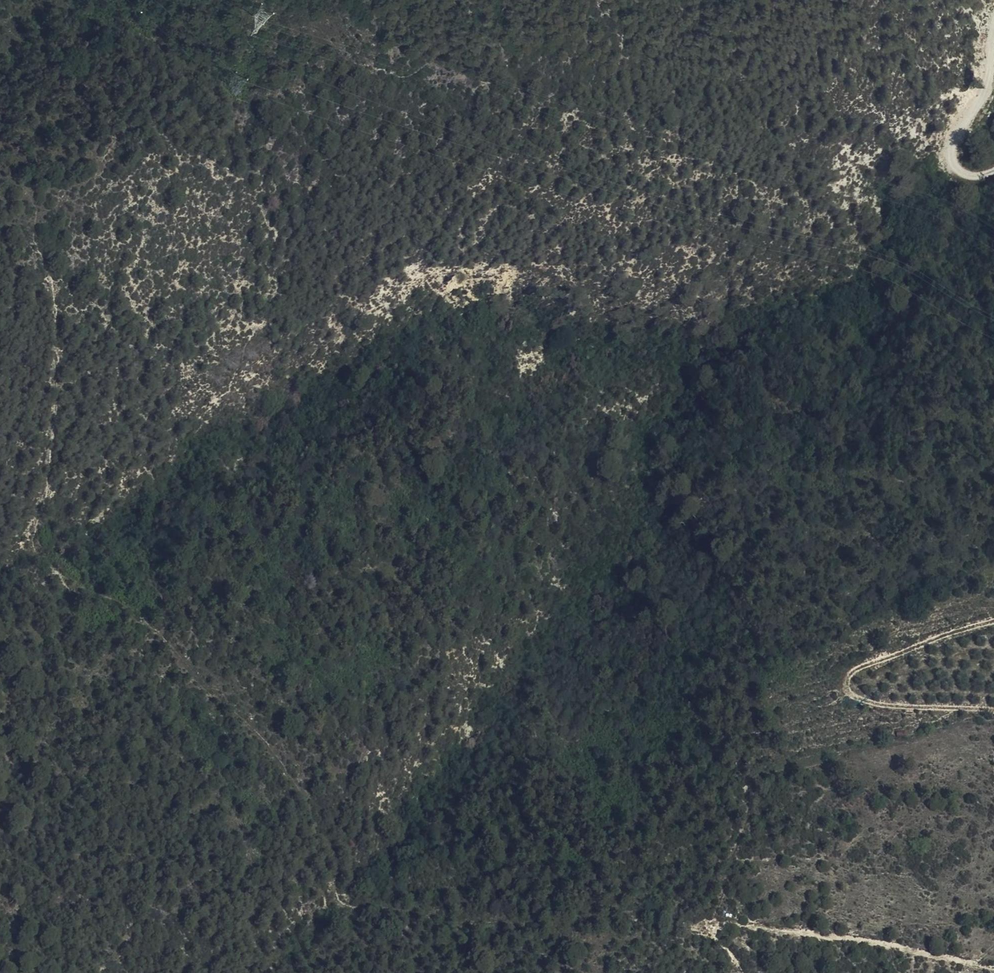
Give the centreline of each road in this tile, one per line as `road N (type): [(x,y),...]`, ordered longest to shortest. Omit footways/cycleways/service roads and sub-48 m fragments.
road 1 (track): [(993,711),(885,706),(847,688),(858,668),(993,621)]
road 2 (unclassified): [(993,168),(977,174),(959,168),(951,152),(987,85),(993,20)]

